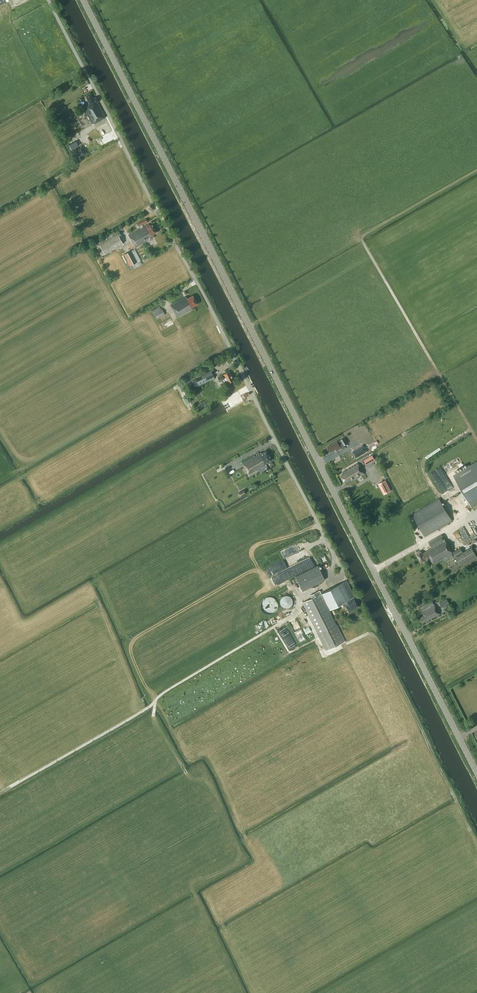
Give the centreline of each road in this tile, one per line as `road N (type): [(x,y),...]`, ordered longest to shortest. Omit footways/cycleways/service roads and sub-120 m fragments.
road 1 (secondary): [(476,773),(84,0)]
road 2 (unclassified): [(335,556),(50,0)]

